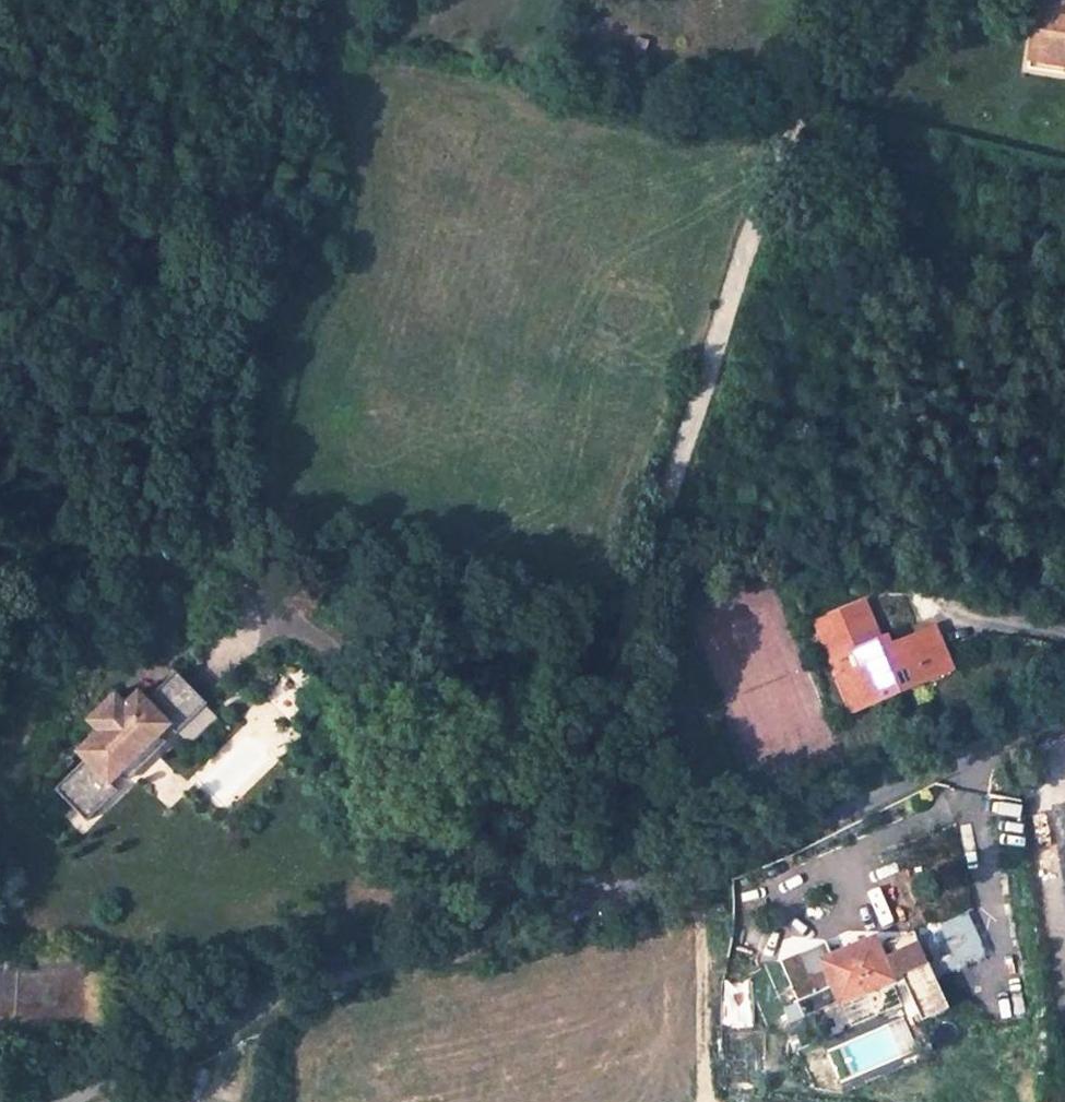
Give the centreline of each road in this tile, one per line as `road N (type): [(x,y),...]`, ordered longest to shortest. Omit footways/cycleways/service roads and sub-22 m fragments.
road 1 (unclassified): [(588,904),(631,563),(828,0)]
road 2 (unclassified): [(588,904),(499,937),(280,997),(64,1101)]
road 3 (unclassified): [(1064,705),(725,862),(588,904)]

